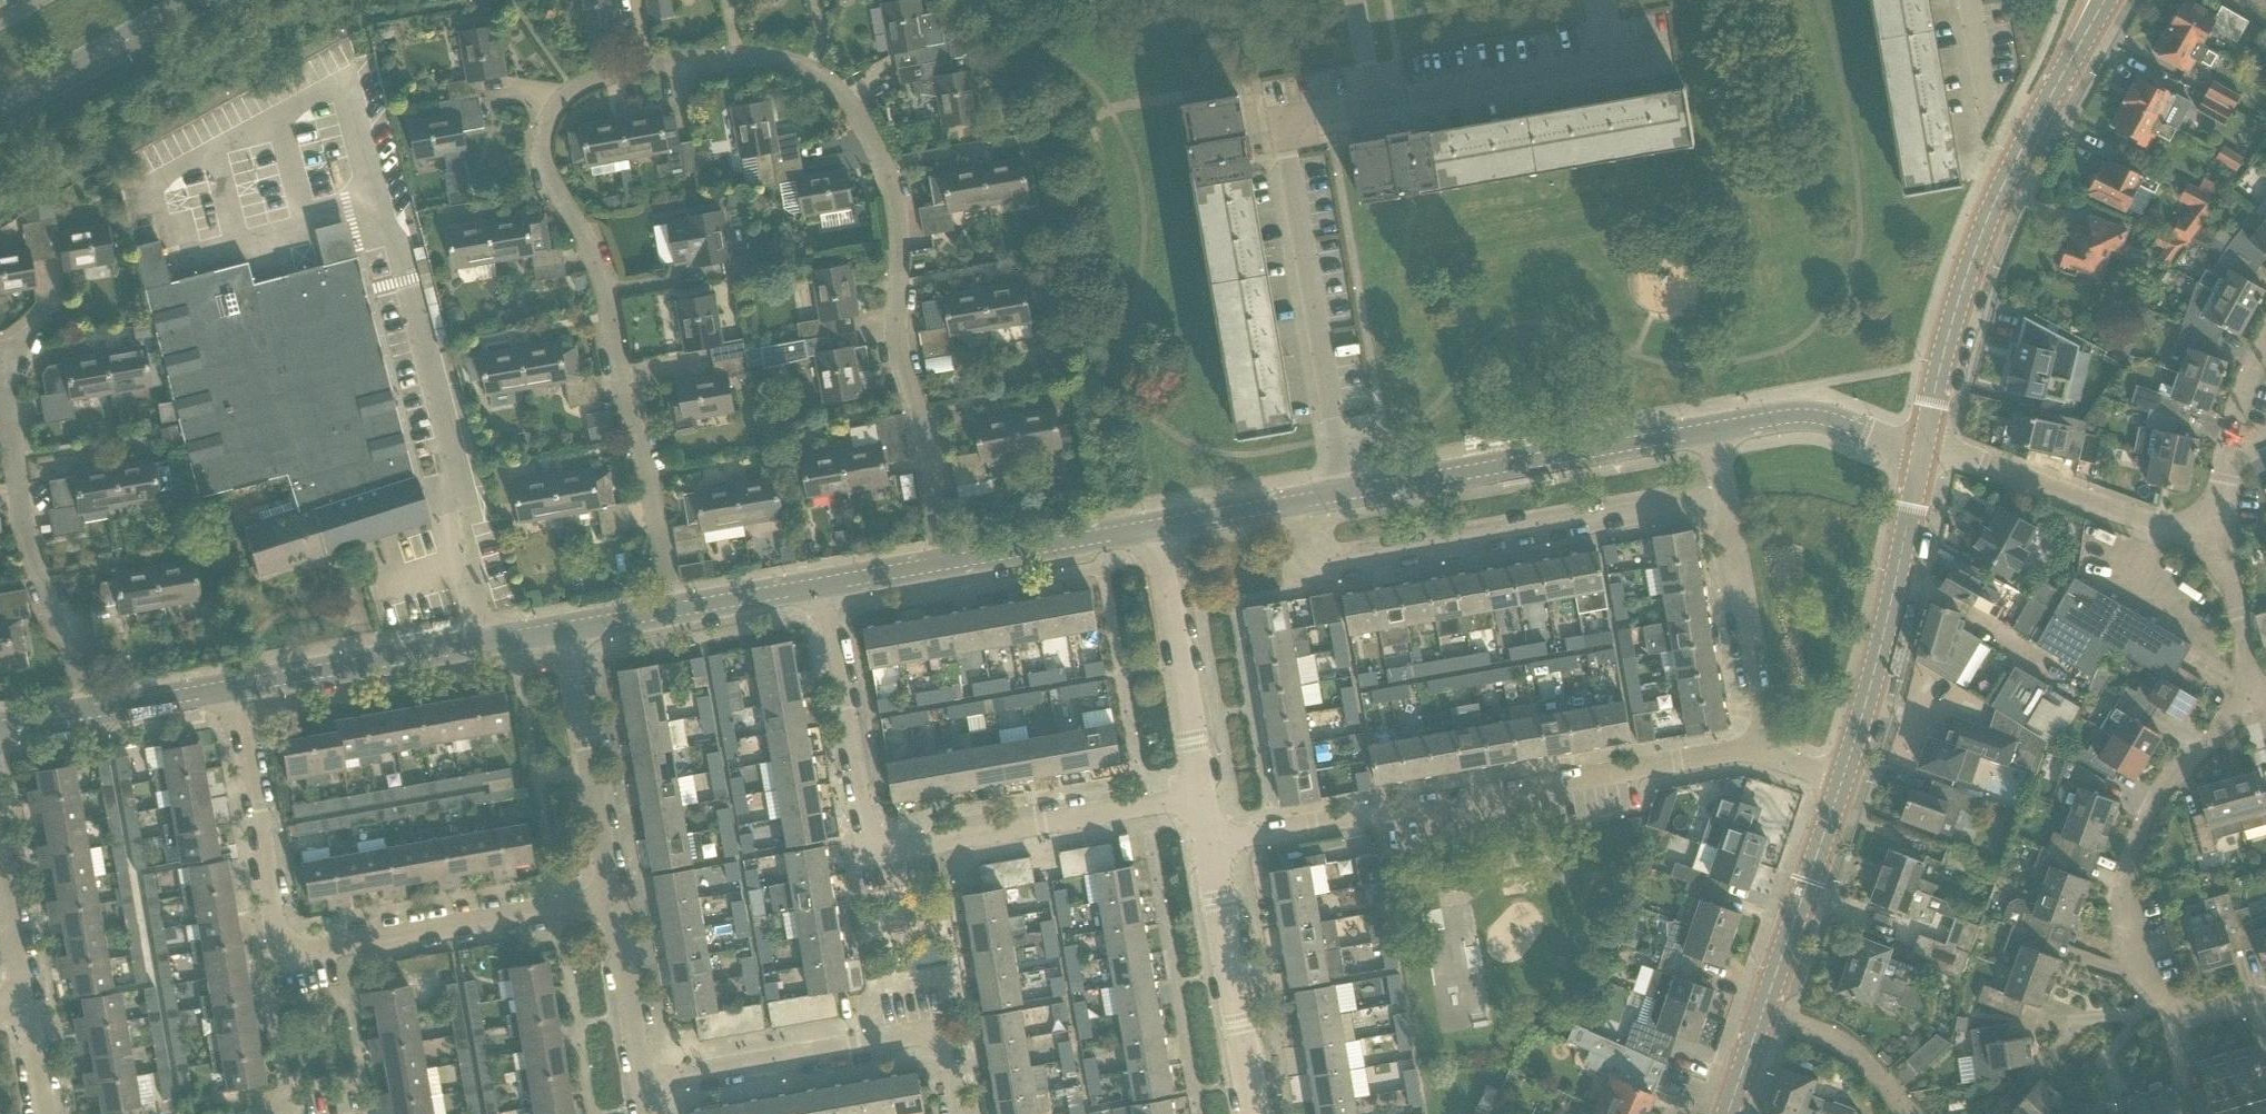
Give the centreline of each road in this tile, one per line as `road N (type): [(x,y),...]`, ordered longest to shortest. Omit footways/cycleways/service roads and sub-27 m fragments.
road 1 (residential): [(676,614),(600,261),(572,196),(548,181),(541,153),(544,130),(574,89),(664,61),(721,56),(810,71),(866,122),(894,176),(946,567)]
road 2 (residential): [(1205,796),(902,851),(879,841),(865,825),(821,589)]
road 3 (residential): [(615,894),(311,946),(292,941),(280,933),(267,894),(230,693)]
road 4 (residential): [(1215,847),(1766,755)]
road 5 (tertiary): [(1923,448),(1959,305),(2006,182),(2107,0)]
road 6 (residential): [(2265,1002),(2211,1011),(2168,1006),(2138,978),(2121,934),(2124,877),(2153,803),(2247,687)]
road 7 (residential): [(92,718),(73,638),(32,548),(4,356),(39,326),(48,281)]
road 8 (residential): [(1352,495),(1287,150),(1315,106),(1364,101)]
road 9 (residential): [(964,1113),(955,1065),(933,1038),(646,1089)]
road 10 (residential): [(1352,495),(1718,432)]
road 11 (residential): [(230,693),(573,633)]
road 12 (tertiary): [(1842,784),(1923,448)]
road 13 (residential): [(1766,755),(1718,432)]
road 14 (residential): [(1364,101),(1609,61),(1600,0)]
road 15 (residential): [(2216,541),(1923,448)]
road 16 (residential): [(1205,796),(1157,529)]
road 17 (residential): [(1264,1113),(1215,847)]
road 18 (residential): [(615,894),(573,633)]
road 19 (tertiary): [(1762,1014),(1842,784)]
road 20 (primary): [(0,116),(213,0)]
road 21 (residential): [(946,567),(1157,529)]
road 22 (residential): [(1718,432),(1818,420),(1923,448)]
road 23 (residential): [(1157,529),(1352,495)]
road 24 (residential): [(646,1089),(615,894)]
road 25 (residential): [(1908,1113),(1832,1038),(1762,1014)]
road 26 (residential): [(2247,687),(2243,638),(2216,541)]
road 27 (residential): [(28,998),(0,853)]
road 28 (residential): [(676,614),(821,589)]
road 29 (residential): [(92,718),(230,693)]
road 30 (residential): [(821,589),(946,567)]

